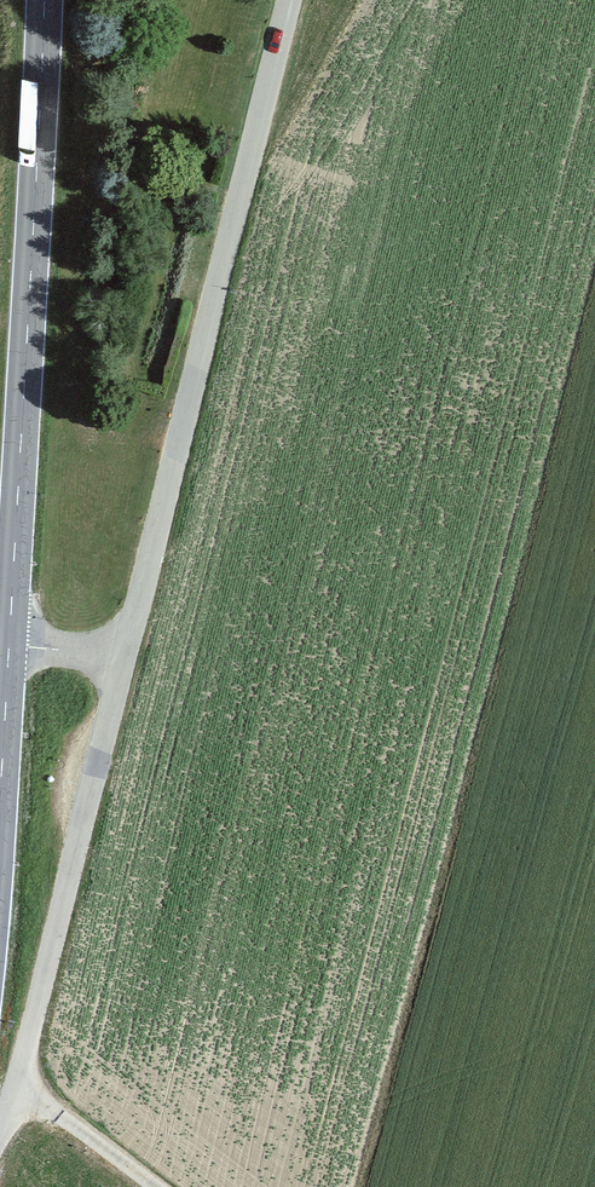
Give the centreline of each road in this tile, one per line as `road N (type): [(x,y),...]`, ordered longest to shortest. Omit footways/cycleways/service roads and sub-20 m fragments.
road 1 (residential): [(10,646),(119,661),(285,0)]
road 2 (primary): [(45,0),(10,646)]
road 3 (track): [(0,1110),(23,1093),(119,661)]
road 4 (primary): [(10,646),(0,820)]
road 5 (track): [(151,1186),(23,1093)]

